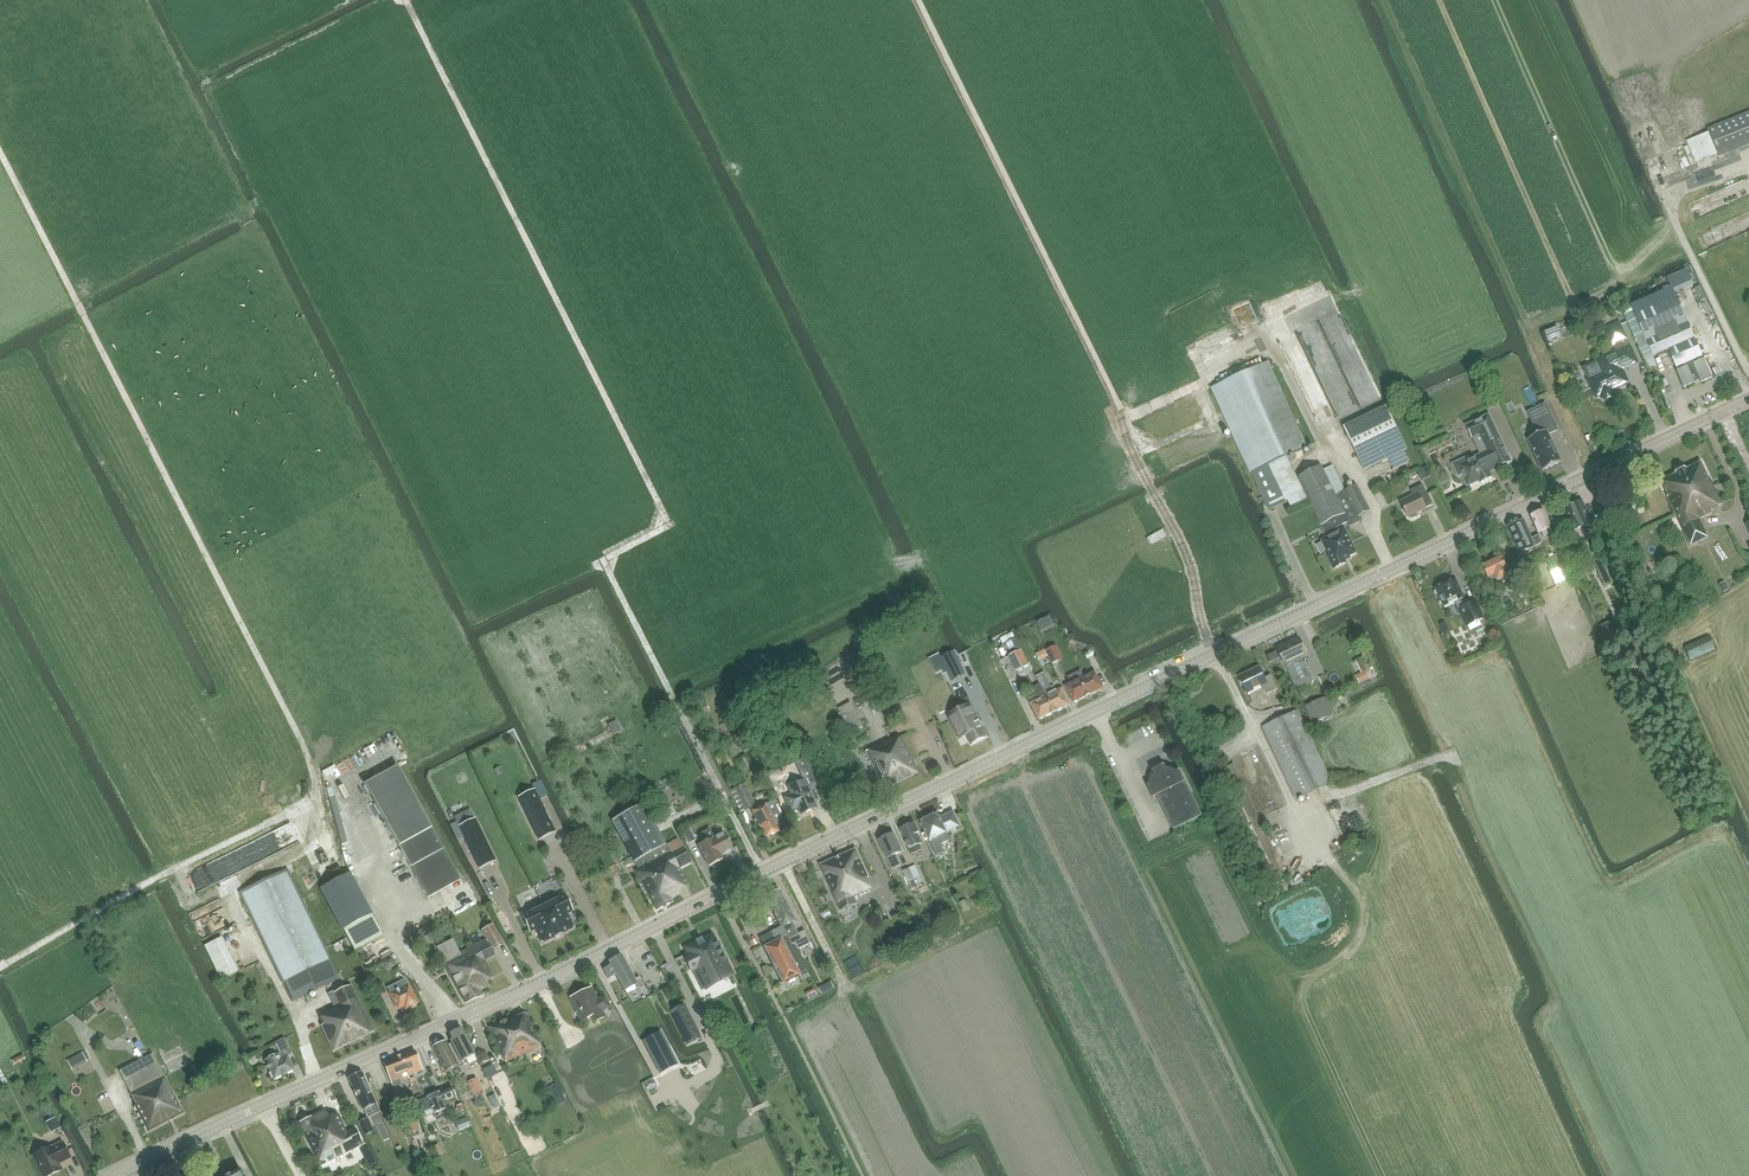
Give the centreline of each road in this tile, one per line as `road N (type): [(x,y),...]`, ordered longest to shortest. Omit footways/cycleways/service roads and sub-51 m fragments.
road 1 (tertiary): [(127,1175),(595,960),(903,804),(1748,403)]
road 2 (track): [(320,1084),(234,889),(329,835),(315,770),(0,150)]
road 3 (track): [(761,873),(605,567),(664,531),(665,516),(406,0)]
road 4 (track): [(917,0),(1136,436),(1150,445),(1224,427)]

